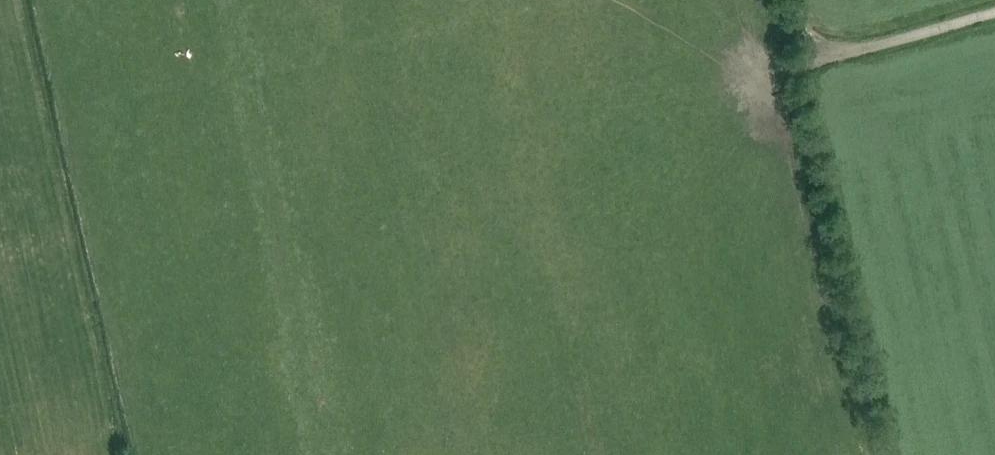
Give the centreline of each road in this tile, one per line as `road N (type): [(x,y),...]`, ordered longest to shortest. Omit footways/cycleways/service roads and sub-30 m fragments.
road 1 (track): [(752,77),(994,9)]

